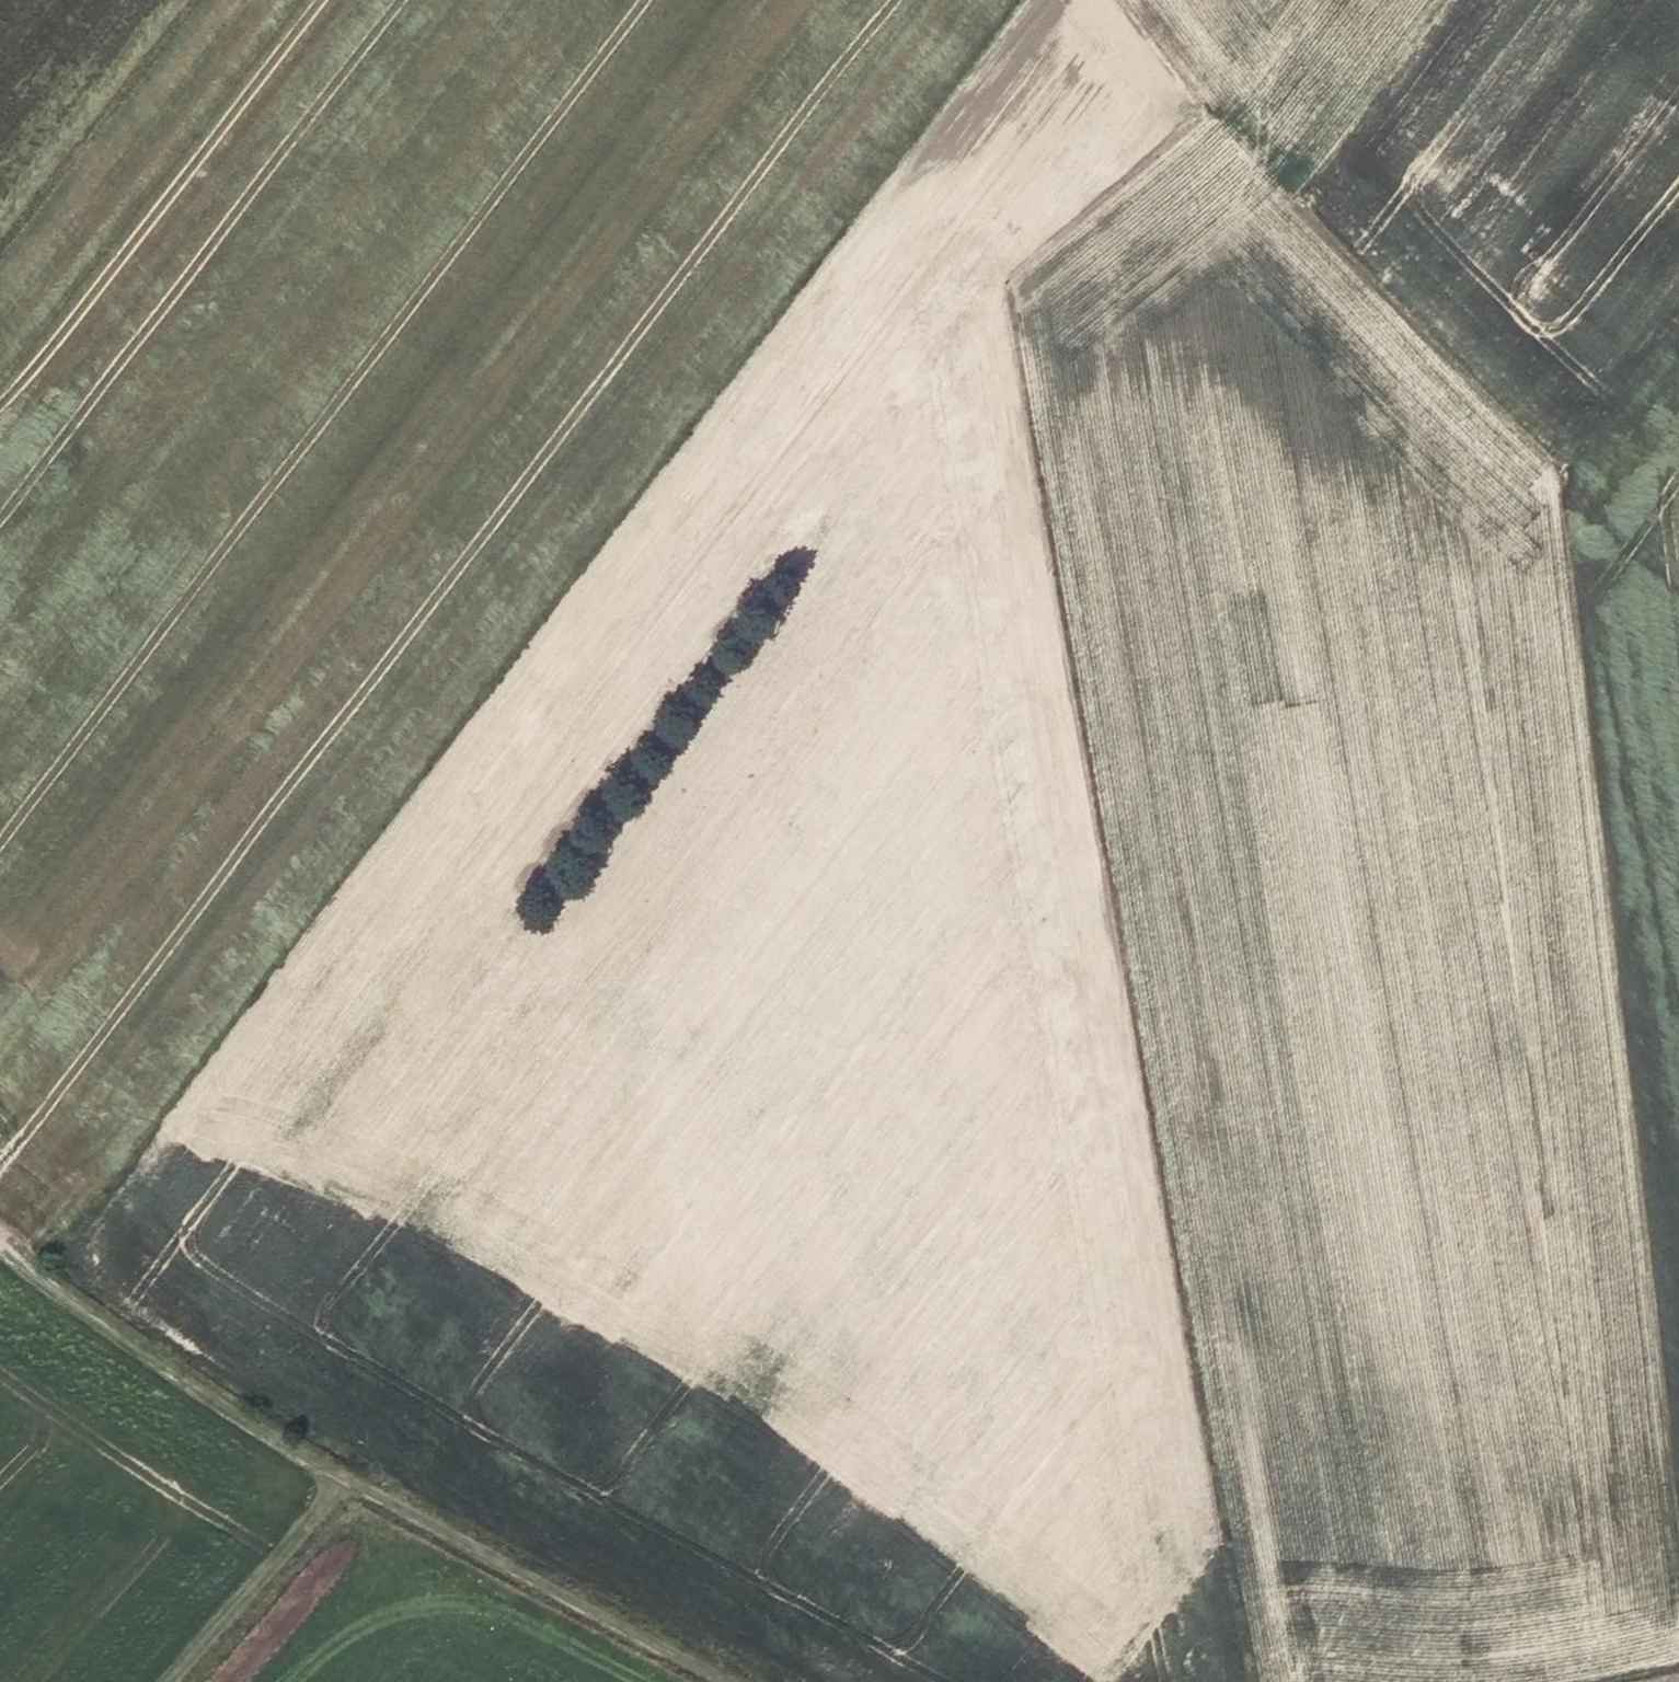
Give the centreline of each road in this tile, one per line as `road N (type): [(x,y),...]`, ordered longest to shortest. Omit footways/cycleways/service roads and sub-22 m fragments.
road 1 (track): [(709,1681),(326,1470),(0,1248)]
road 2 (track): [(149,1681),(326,1470)]

